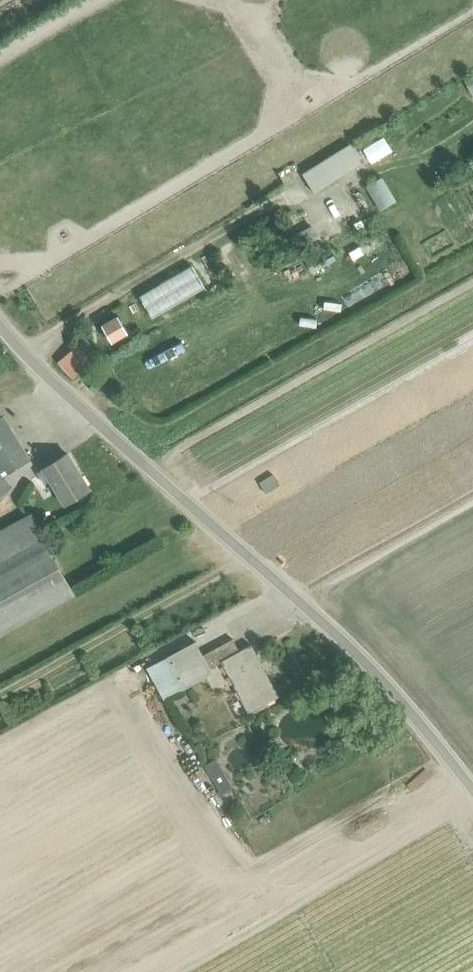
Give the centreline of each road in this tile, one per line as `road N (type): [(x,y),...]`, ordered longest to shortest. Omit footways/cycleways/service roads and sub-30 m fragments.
road 1 (unclassified): [(472,787),(376,672),(48,375),(0,318)]

